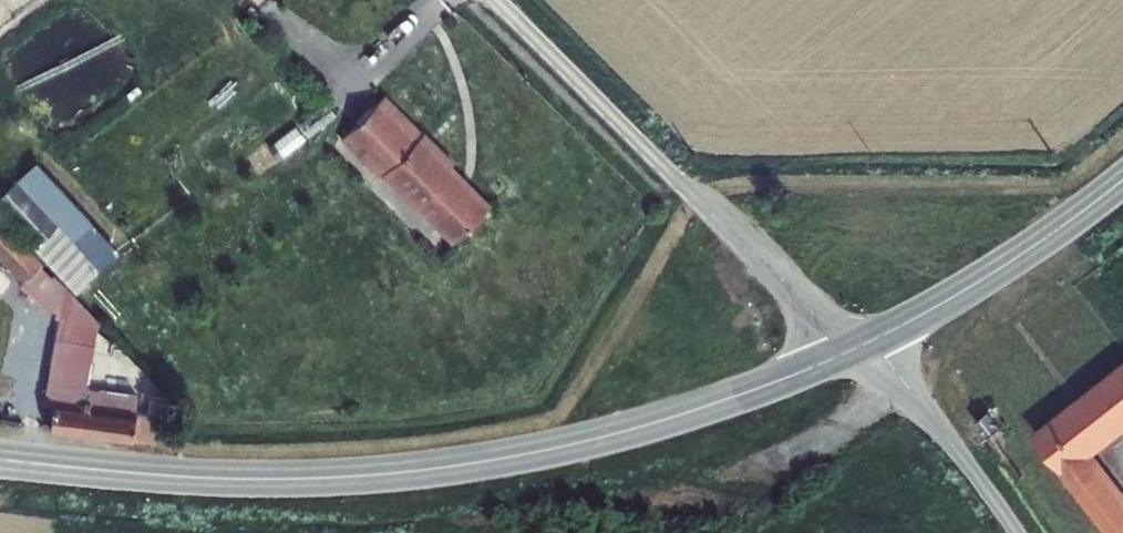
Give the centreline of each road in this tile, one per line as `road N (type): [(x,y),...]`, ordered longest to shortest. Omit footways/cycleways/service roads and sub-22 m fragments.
road 1 (secondary): [(0,458),(261,478),(466,465),(669,420),(849,351)]
road 2 (unclassified): [(497,0),(849,351)]
road 3 (secondary): [(876,339),(972,286),(1122,179)]
road 4 (unclassified): [(876,339),(1016,532)]

